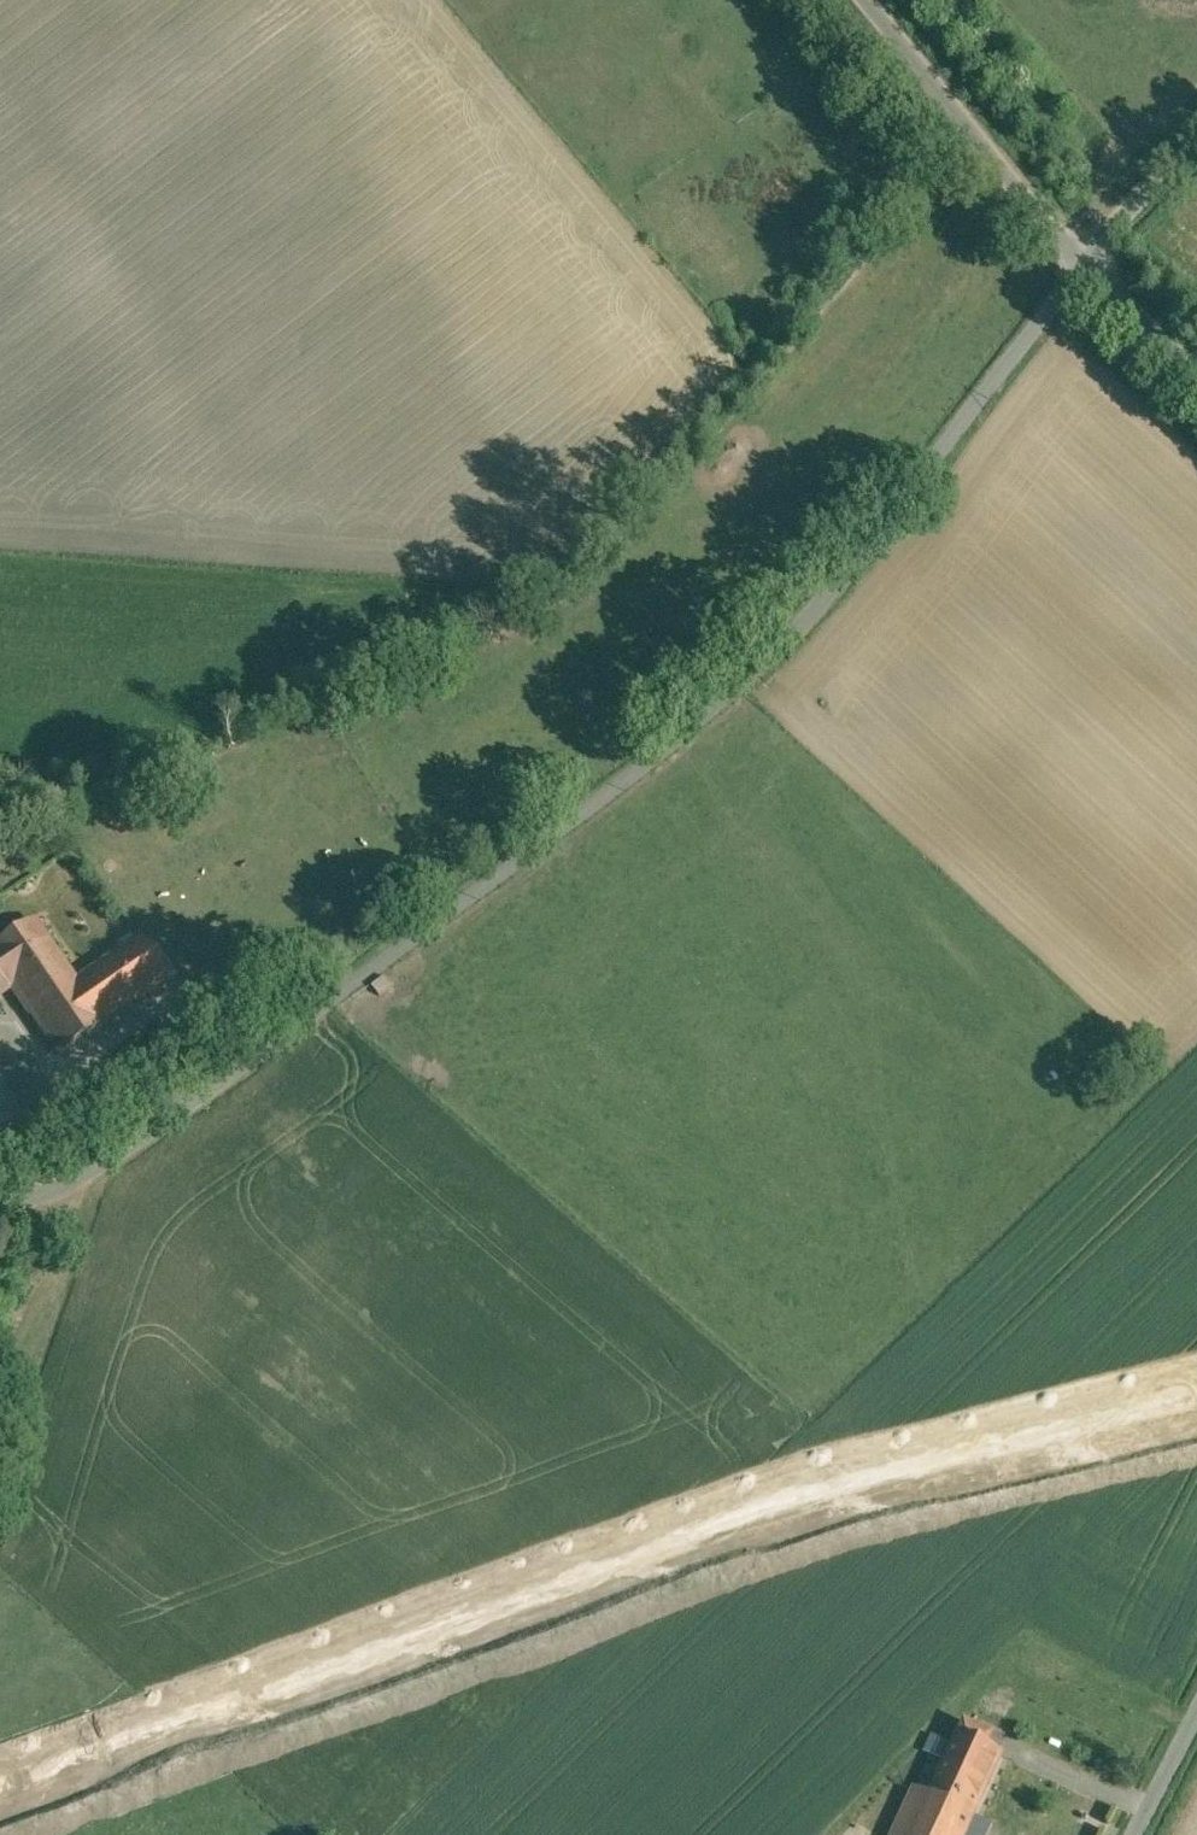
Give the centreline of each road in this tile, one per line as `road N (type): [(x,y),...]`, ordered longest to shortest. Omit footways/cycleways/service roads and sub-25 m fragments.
road 1 (unclassified): [(1075,252),(1046,311),(813,611),(569,828),(141,1147),(0,1215)]
road 2 (unclassified): [(865,0),(1075,252)]
road 3 (unclassified): [(1075,252),(1196,379)]
road 4 (unclassified): [(1075,252),(1196,145)]
road 5 (unclassified): [(1196,1712),(1135,1834)]

